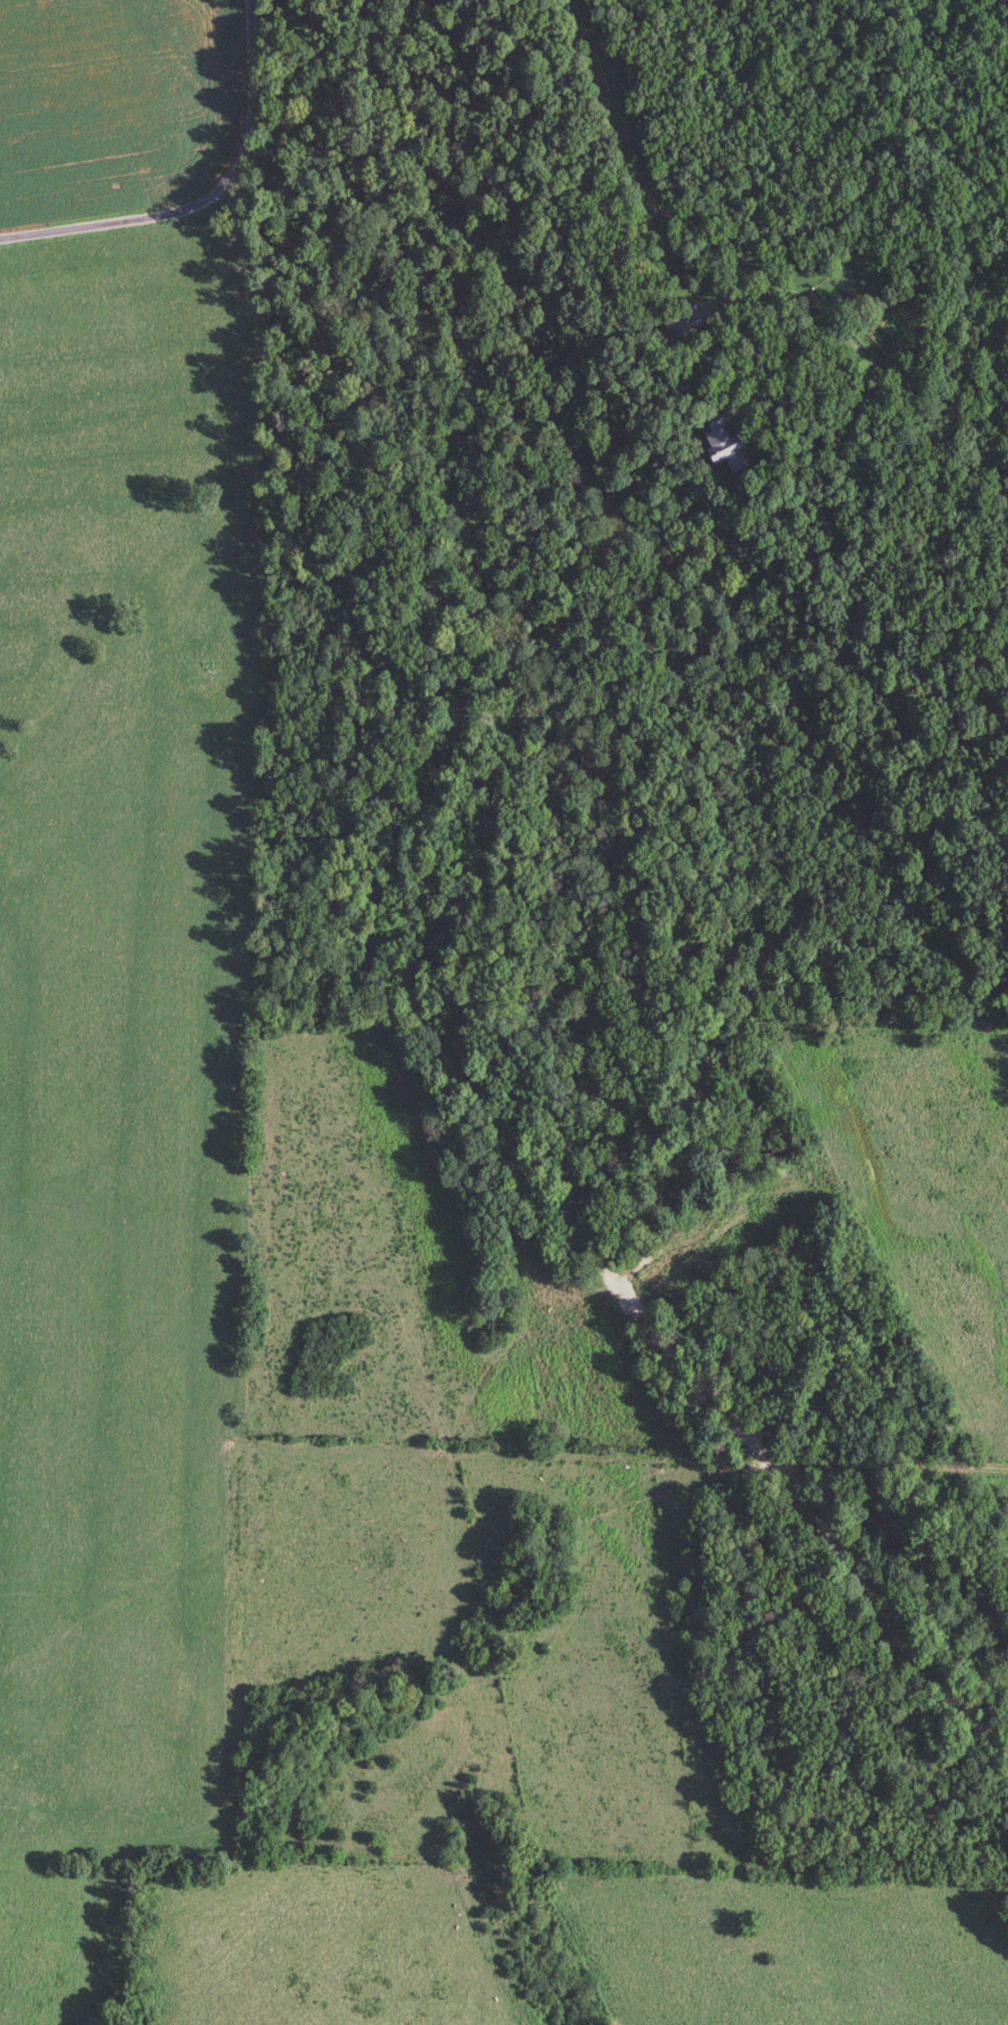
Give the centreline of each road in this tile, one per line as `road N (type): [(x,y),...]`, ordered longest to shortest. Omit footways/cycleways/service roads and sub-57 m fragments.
road 1 (residential): [(0,240),(196,209),(234,187),(250,148),(253,0)]

